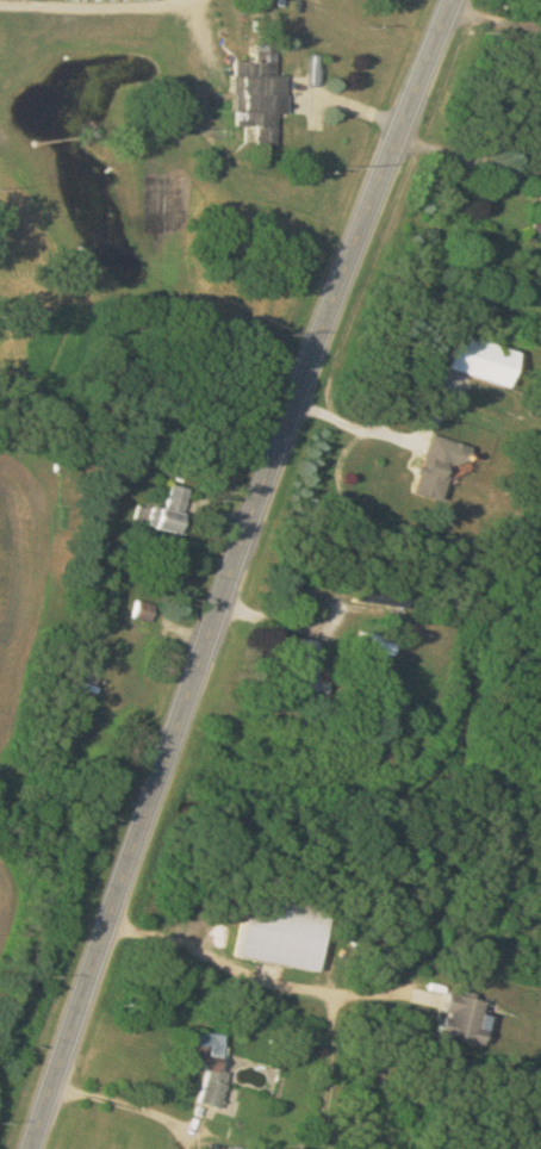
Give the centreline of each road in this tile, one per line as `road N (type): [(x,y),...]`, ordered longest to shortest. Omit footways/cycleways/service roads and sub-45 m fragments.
road 1 (primary): [(37,1148),(128,867),(278,452),(460,0)]

